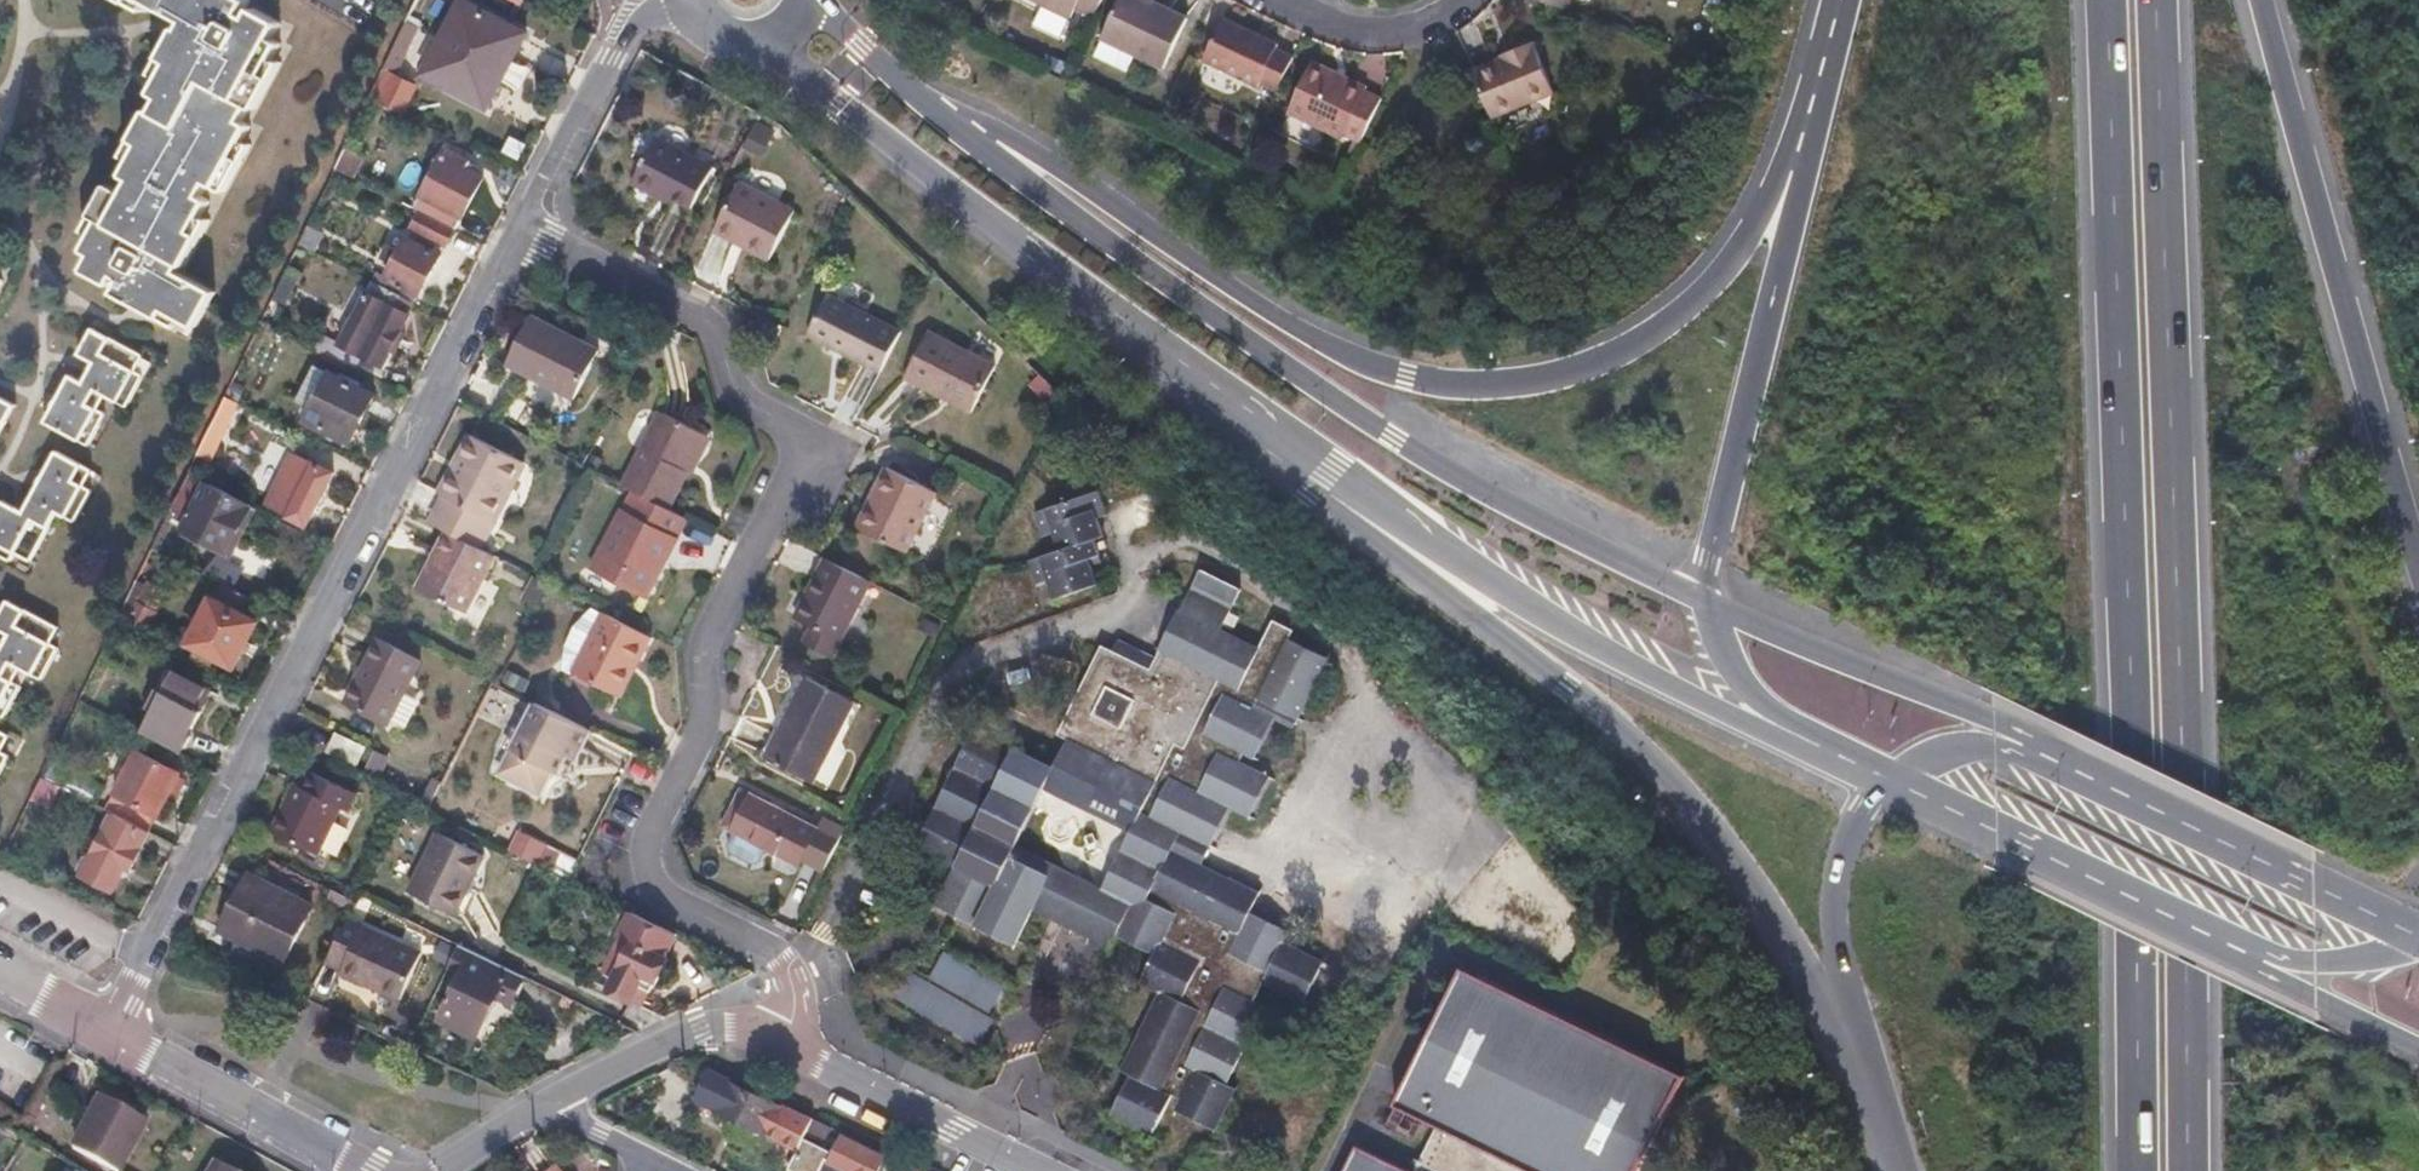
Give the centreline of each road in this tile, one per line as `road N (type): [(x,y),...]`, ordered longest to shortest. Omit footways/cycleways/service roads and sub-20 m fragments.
road 1 (motorway): [(953,190),(1312,495),(1567,685),(1710,826),(1860,1045)]
road 2 (motorway): [(1837,8),(1768,202),(1736,256),(1700,298),(1638,343),(1562,374),(1521,381),(1444,382),(1371,365),(1251,298),(1112,198),(925,99)]
road 3 (motorway): [(2185,1170),(2155,0)]
road 4 (motorway): [(2107,0),(2135,1170)]
road 5 (residential): [(525,225),(711,318),(745,404),(813,434),(703,649),(707,729),(644,843),(648,868),(663,891),(765,947),(788,977),(794,993),(781,1030)]
road 6 (tertiary): [(953,190),(1472,568),(1656,677),(1835,763)]
road 7 (tertiary): [(1707,603),(1392,438),(1045,193),(925,99)]
road 8 (residential): [(106,1039),(525,225)]
road 9 (motorway): [(1837,8),(1707,603)]
road 10 (motorway): [(2418,550),(2265,0)]
road 11 (tertiary): [(2418,924),(2056,750)]
road 12 (tertiary): [(2056,750),(1707,603)]
road 13 (tertiary): [(1882,787),(2213,949)]
road 14 (residential): [(1035,1170),(816,1060),(781,1030)]
road 15 (residential): [(525,225),(612,55),(679,0)]
road 16 (motorway): [(1882,787),(1848,838),(1833,895),(1860,1045)]
road 17 (residential): [(106,1039),(345,1170)]
road 18 (residential): [(781,1030),(700,1037),(543,1110)]
road 19 (tertiary): [(770,39),(953,190)]
road 20 (tertiary): [(2213,949),(2418,1048)]
road 21 (tertiary): [(1707,603),(1733,672),(1835,763)]
road 22 (motorway): [(2213,949),(2342,964),(2418,943)]
road 23 (motorway): [(2056,750),(1972,745),(1916,760),(1882,787)]
road 24 (residential): [(1454,0),(1422,21),(1354,33),(1287,0)]
road 25 (tertiary): [(925,99),(817,0)]
road 26 (motorway): [(1860,1045),(1903,1170)]
road 27 (residential): [(543,1110),(658,1162)]
road 28 (residential): [(0,979),(106,1039)]

